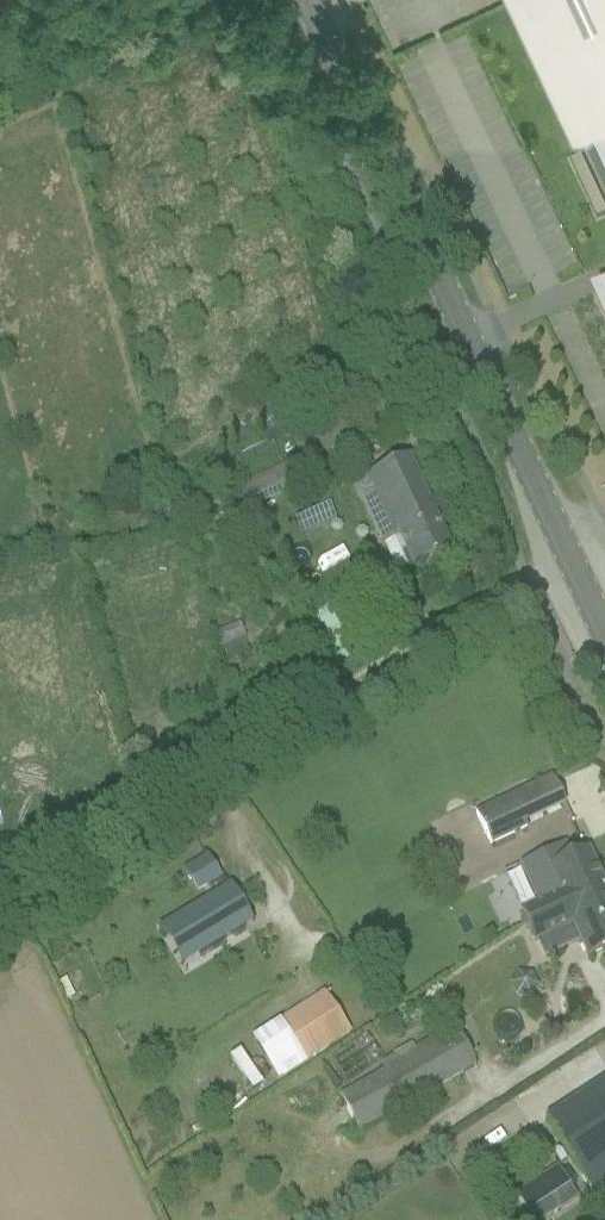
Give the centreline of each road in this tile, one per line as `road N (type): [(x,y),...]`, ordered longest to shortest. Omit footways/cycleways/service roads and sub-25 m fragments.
road 1 (tertiary): [(604,623),(322,0)]

